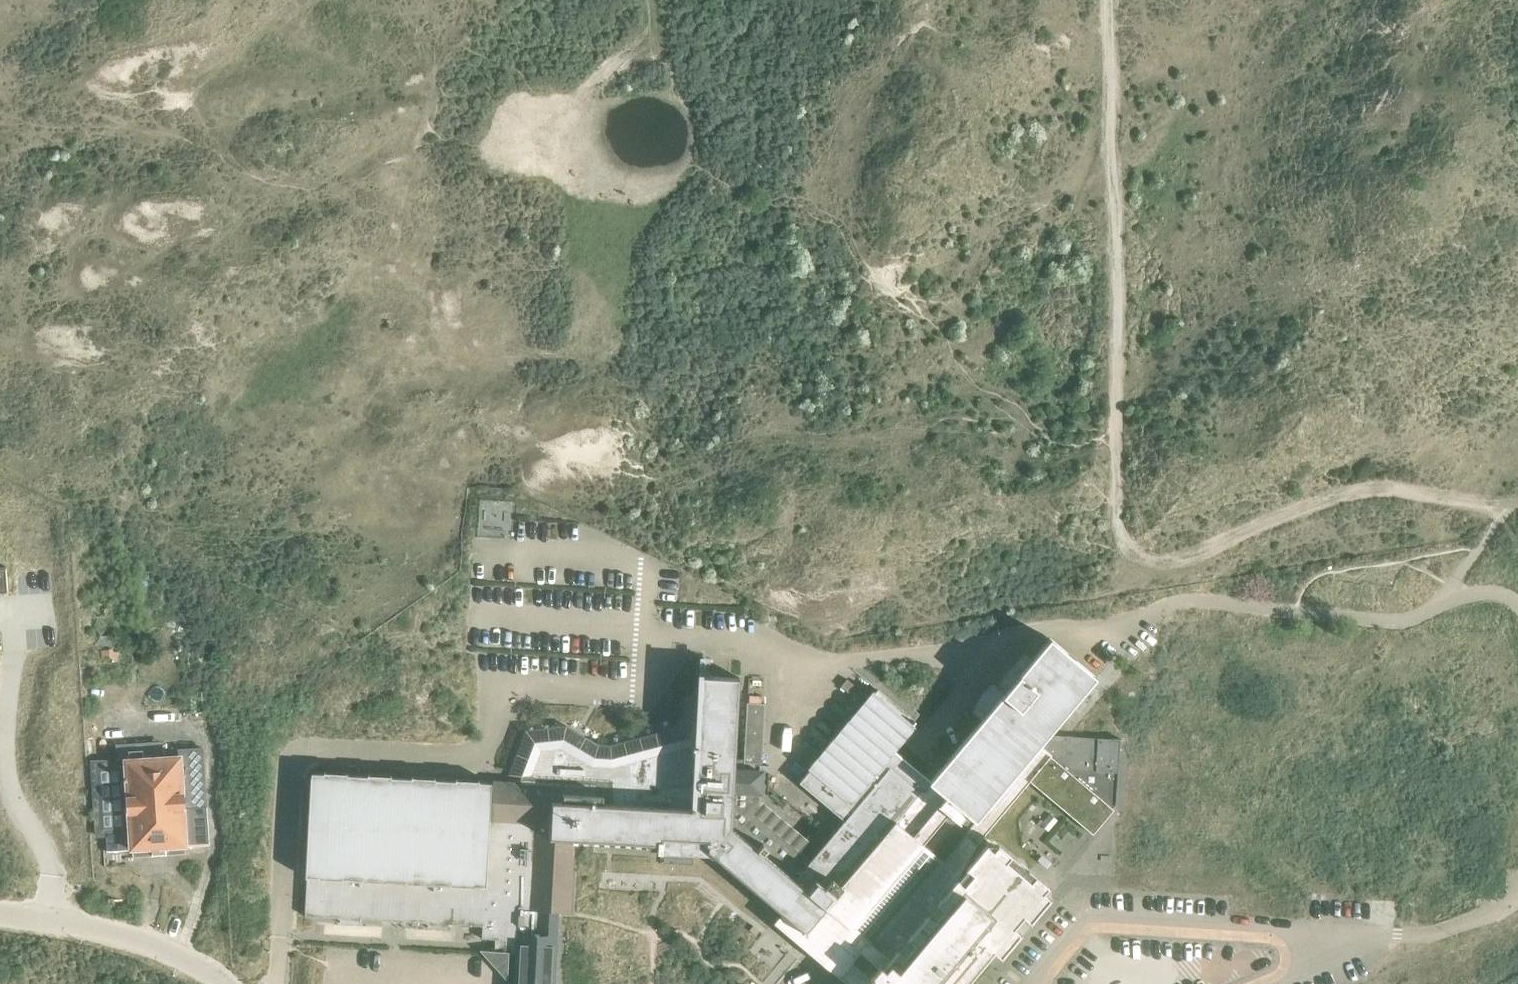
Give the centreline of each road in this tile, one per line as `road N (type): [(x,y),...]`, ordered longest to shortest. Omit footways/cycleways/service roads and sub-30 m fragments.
road 1 (unclassified): [(227,983),(148,939),(0,910)]

